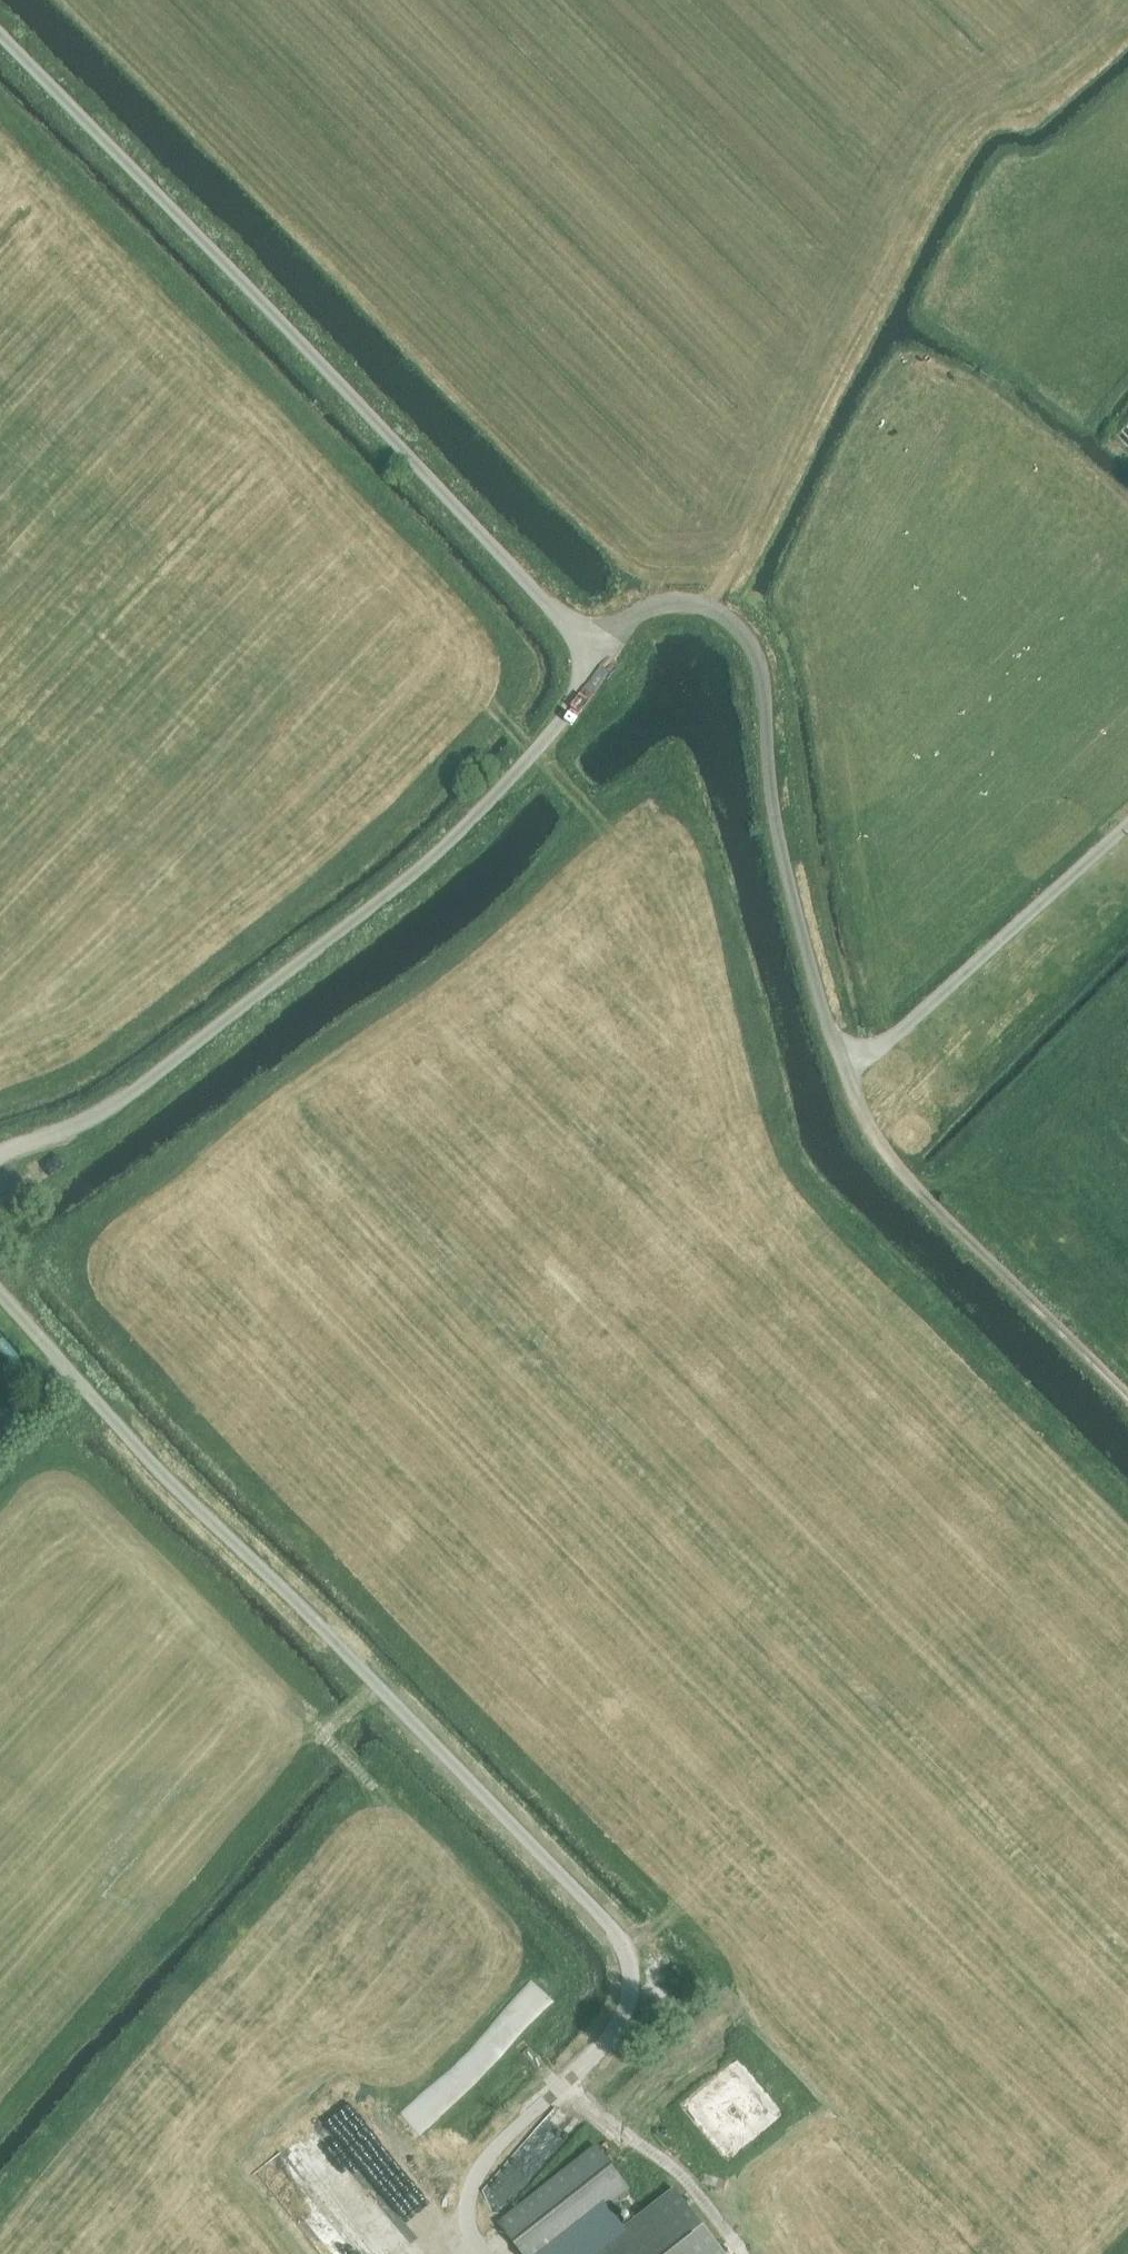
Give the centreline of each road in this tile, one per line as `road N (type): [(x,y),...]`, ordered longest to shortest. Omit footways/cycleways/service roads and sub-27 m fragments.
road 1 (unclassified): [(574,2077),(627,2003),(630,1965),(620,1939),(126,1434),(0,1294)]
road 2 (unclassified): [(604,654),(0,34)]
road 3 (unclassified): [(0,1153),(83,1121),(128,1093),(422,867),(566,714),(604,654)]
road 4 (unclassified): [(604,654),(629,619),(678,600),(718,610),(757,654),(780,839),(846,1073)]
road 5 (track): [(743,2253),(682,2175),(563,2086)]

